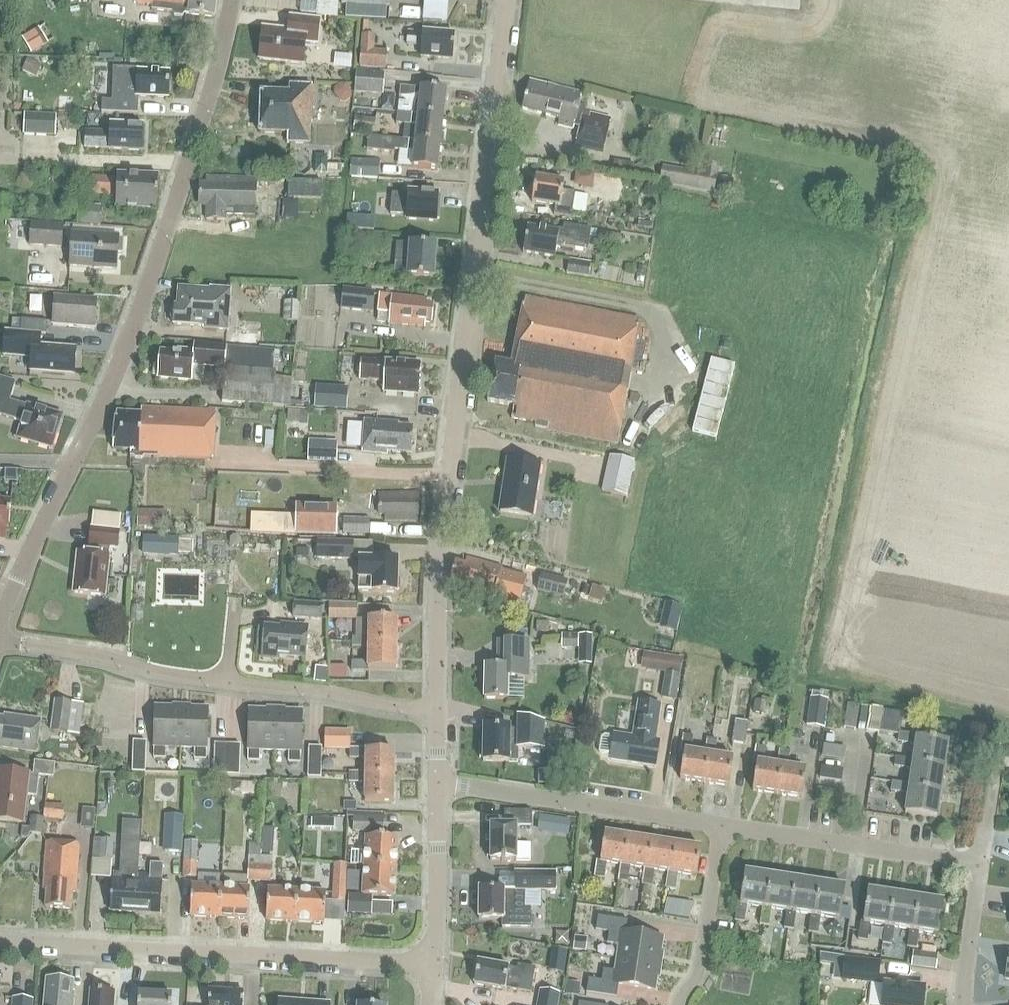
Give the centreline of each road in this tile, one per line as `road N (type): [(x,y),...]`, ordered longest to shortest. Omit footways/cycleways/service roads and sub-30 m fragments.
road 1 (residential): [(441,712),(448,423),(506,0)]
road 2 (residential): [(71,462),(134,336),(207,113),(234,0)]
road 3 (residential): [(441,712),(0,638)]
road 4 (residential): [(433,962),(0,943)]
road 5 (residential): [(720,828),(439,786)]
road 6 (residential): [(979,866),(720,828)]
road 7 (residential): [(677,1004),(702,952),(720,828)]
road 8 (residential): [(433,962),(439,786)]
road 9 (residential): [(0,618),(71,462)]
road 10 (residential): [(960,1004),(979,866)]

